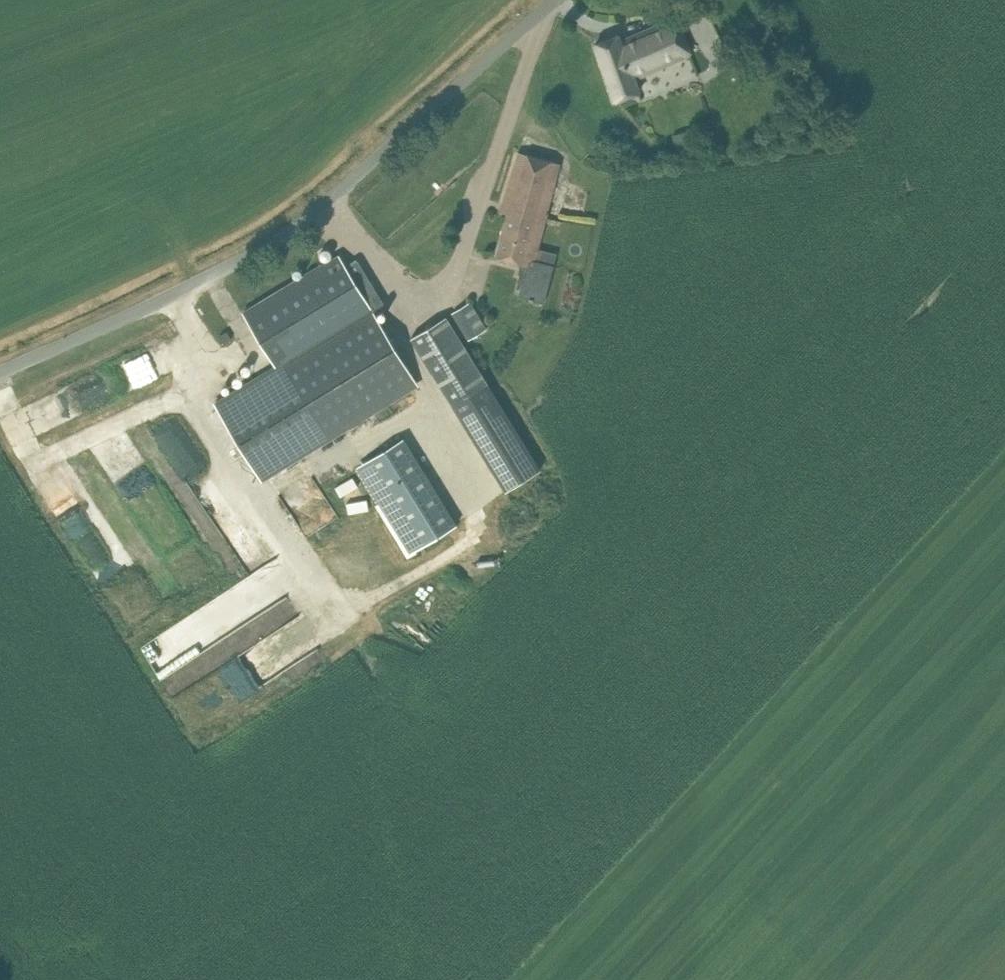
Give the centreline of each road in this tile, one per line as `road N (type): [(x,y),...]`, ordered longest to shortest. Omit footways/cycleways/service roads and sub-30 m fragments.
road 1 (unclassified): [(0,374),(259,256),(558,0)]

